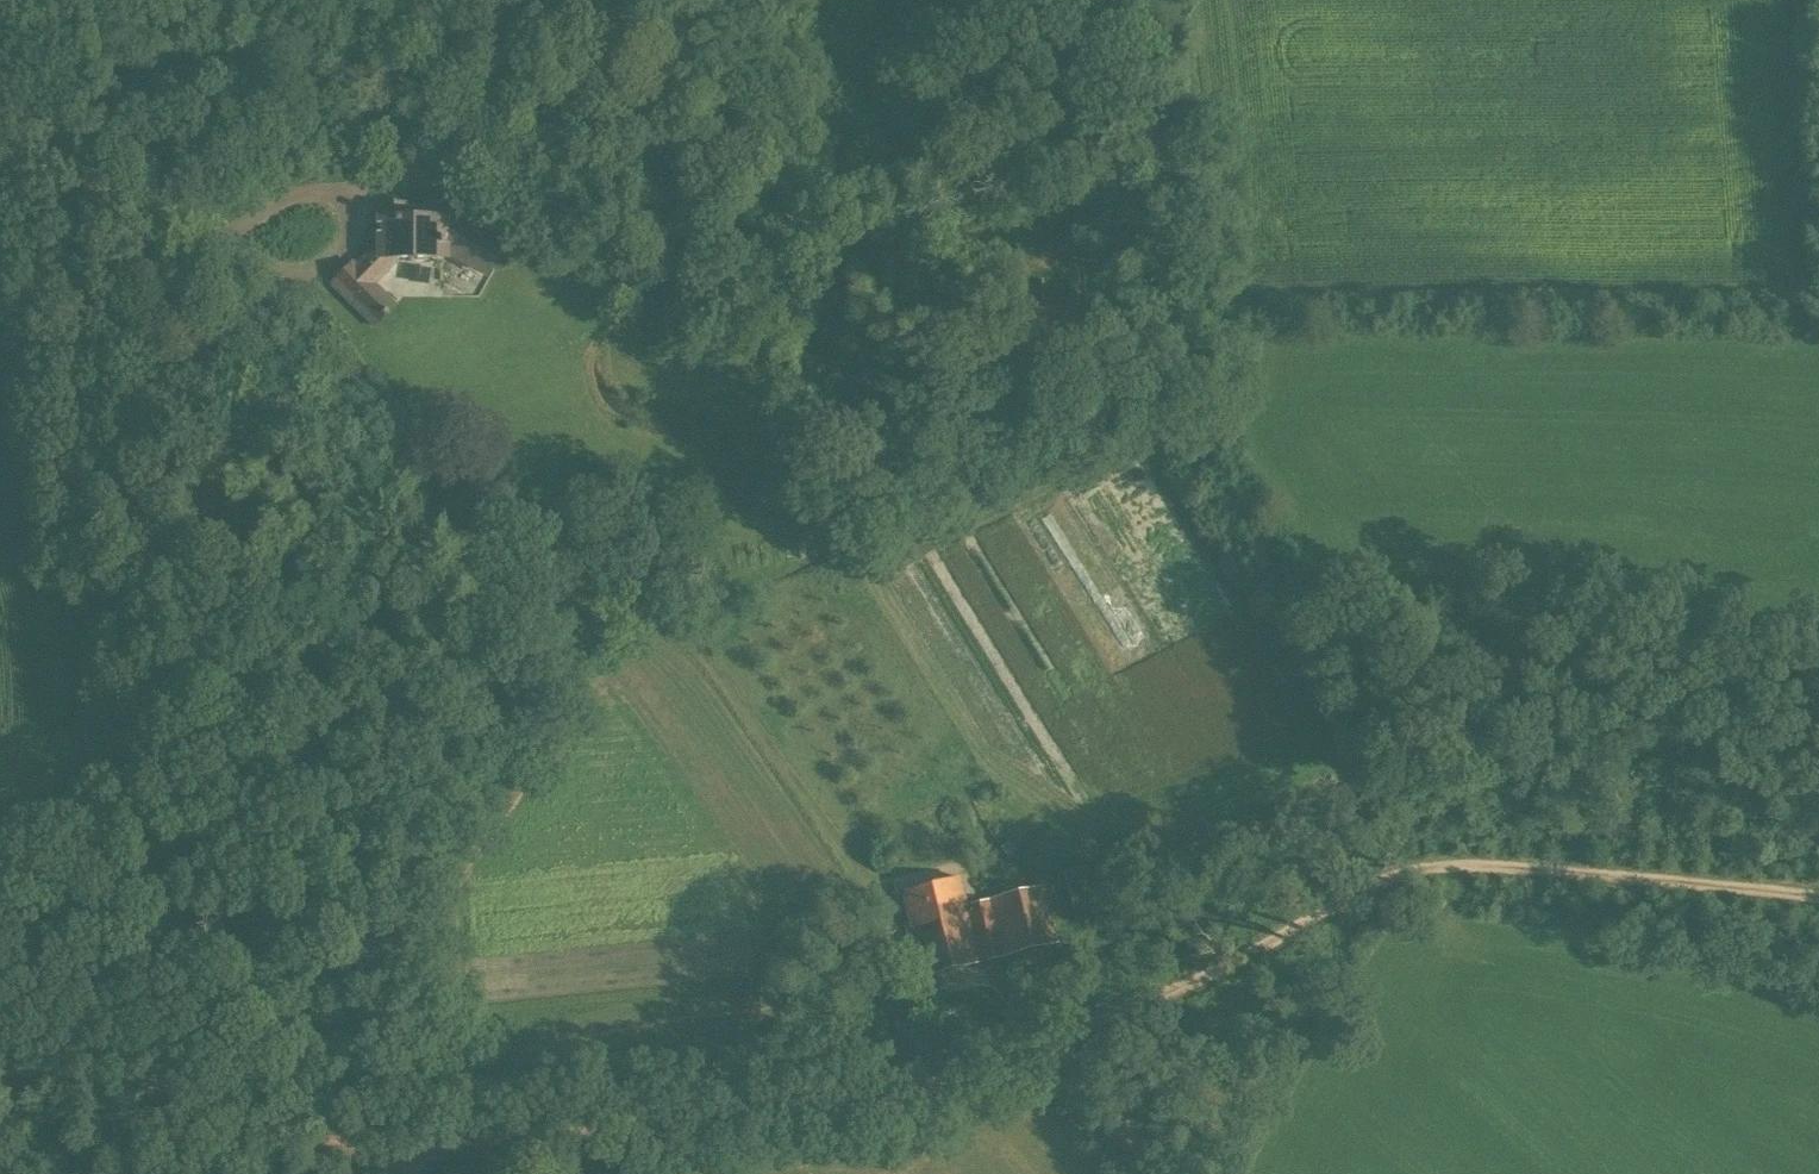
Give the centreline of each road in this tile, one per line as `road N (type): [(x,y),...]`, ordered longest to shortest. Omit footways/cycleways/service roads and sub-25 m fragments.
road 1 (track): [(1818,897),(1516,867),(1420,870),(1360,888),(1049,1053),(864,1104),(651,1129),(423,1147),(272,1131),(156,1091),(89,1054)]
road 2 (track): [(423,1173),(409,623),(222,602),(172,585),(134,542),(120,514),(101,396),(44,0)]
road 3 (track): [(409,623),(570,597),(664,603)]
road 4 (track): [(1049,1053),(1151,1173)]

